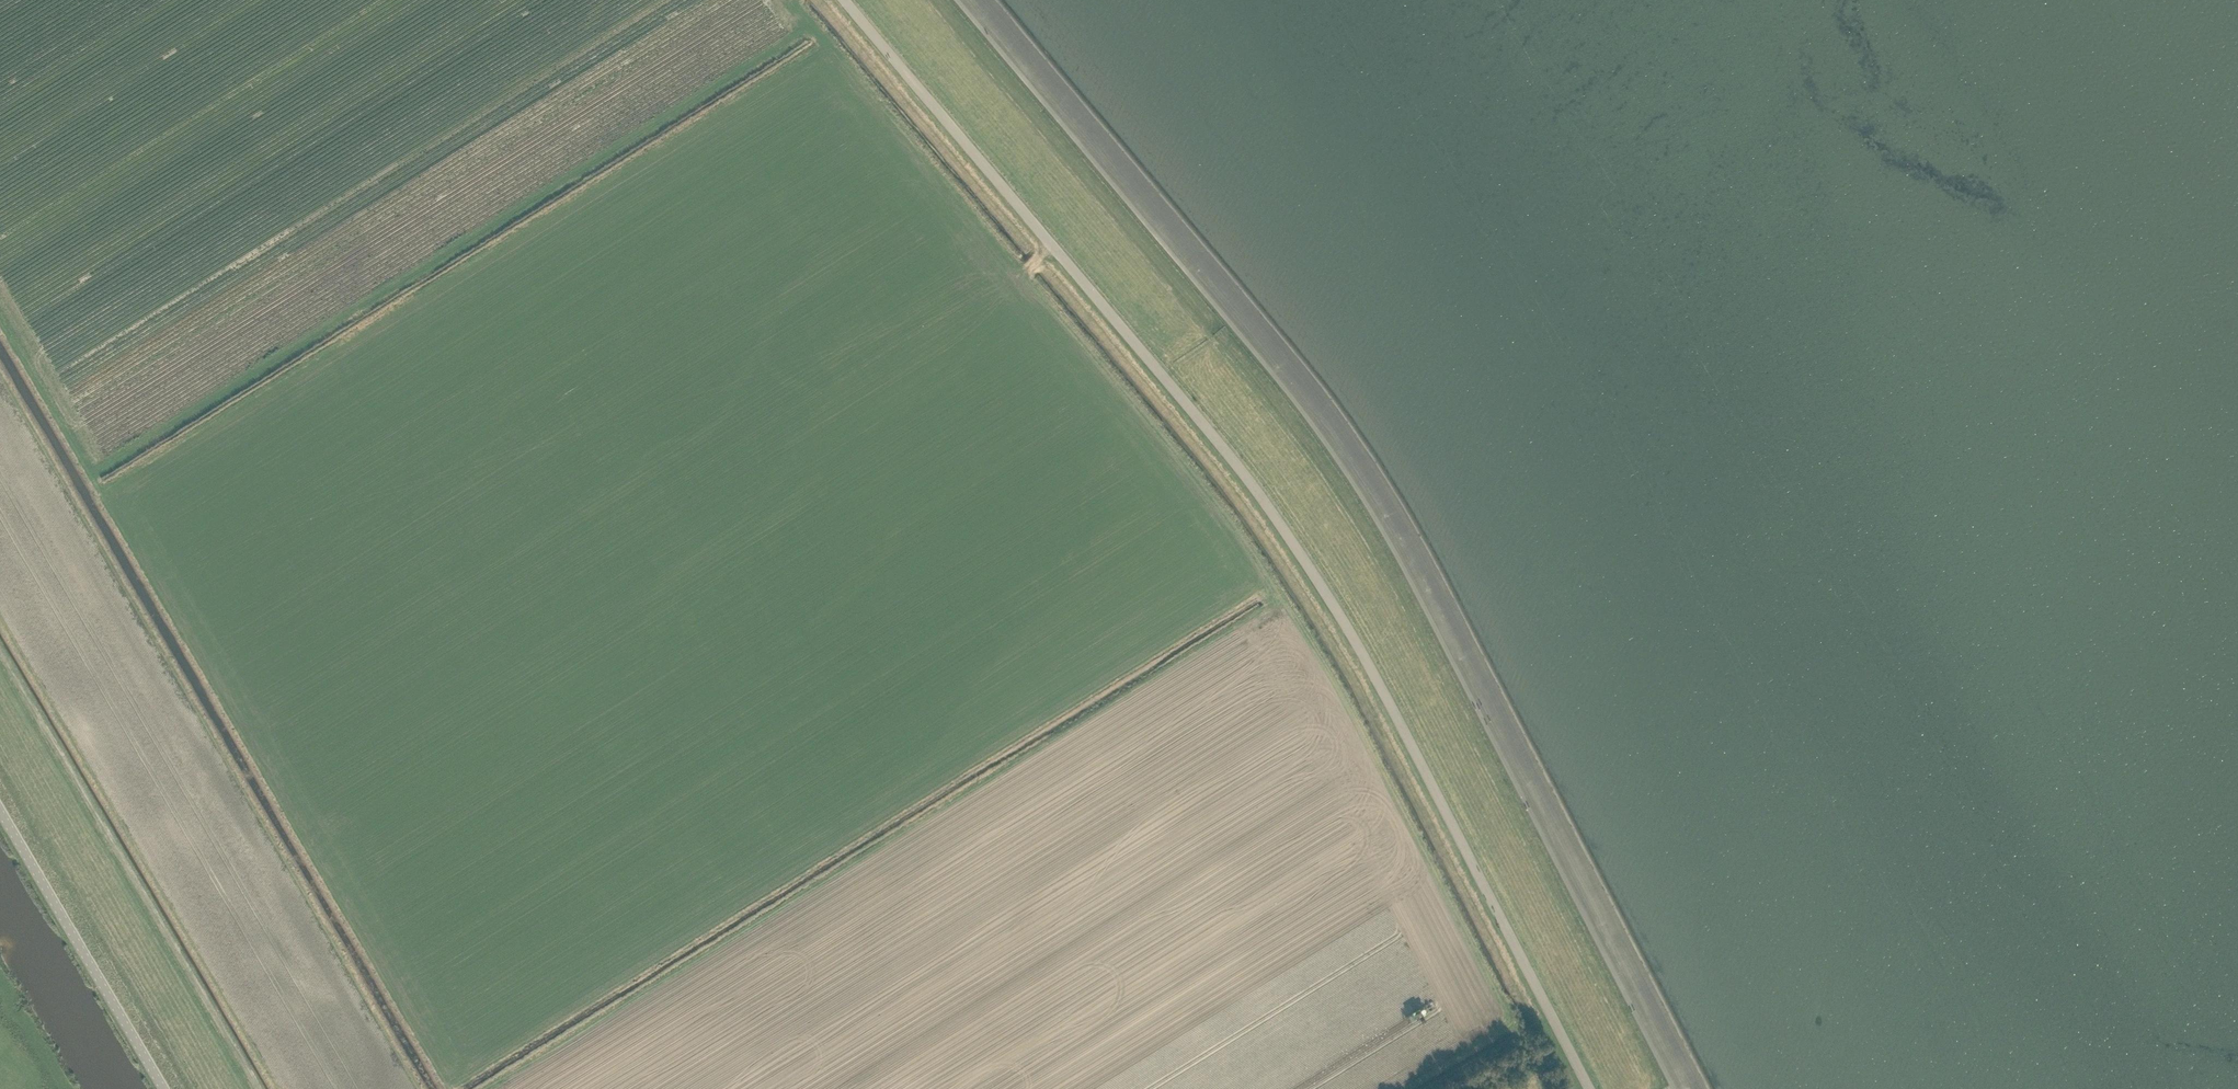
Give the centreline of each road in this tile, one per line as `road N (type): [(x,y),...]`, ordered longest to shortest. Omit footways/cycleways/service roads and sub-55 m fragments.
road 1 (unclassified): [(1588,1088),(1370,665),(1301,553),(1227,450),(845,0)]
road 2 (unclassified): [(163,1088),(0,810)]

